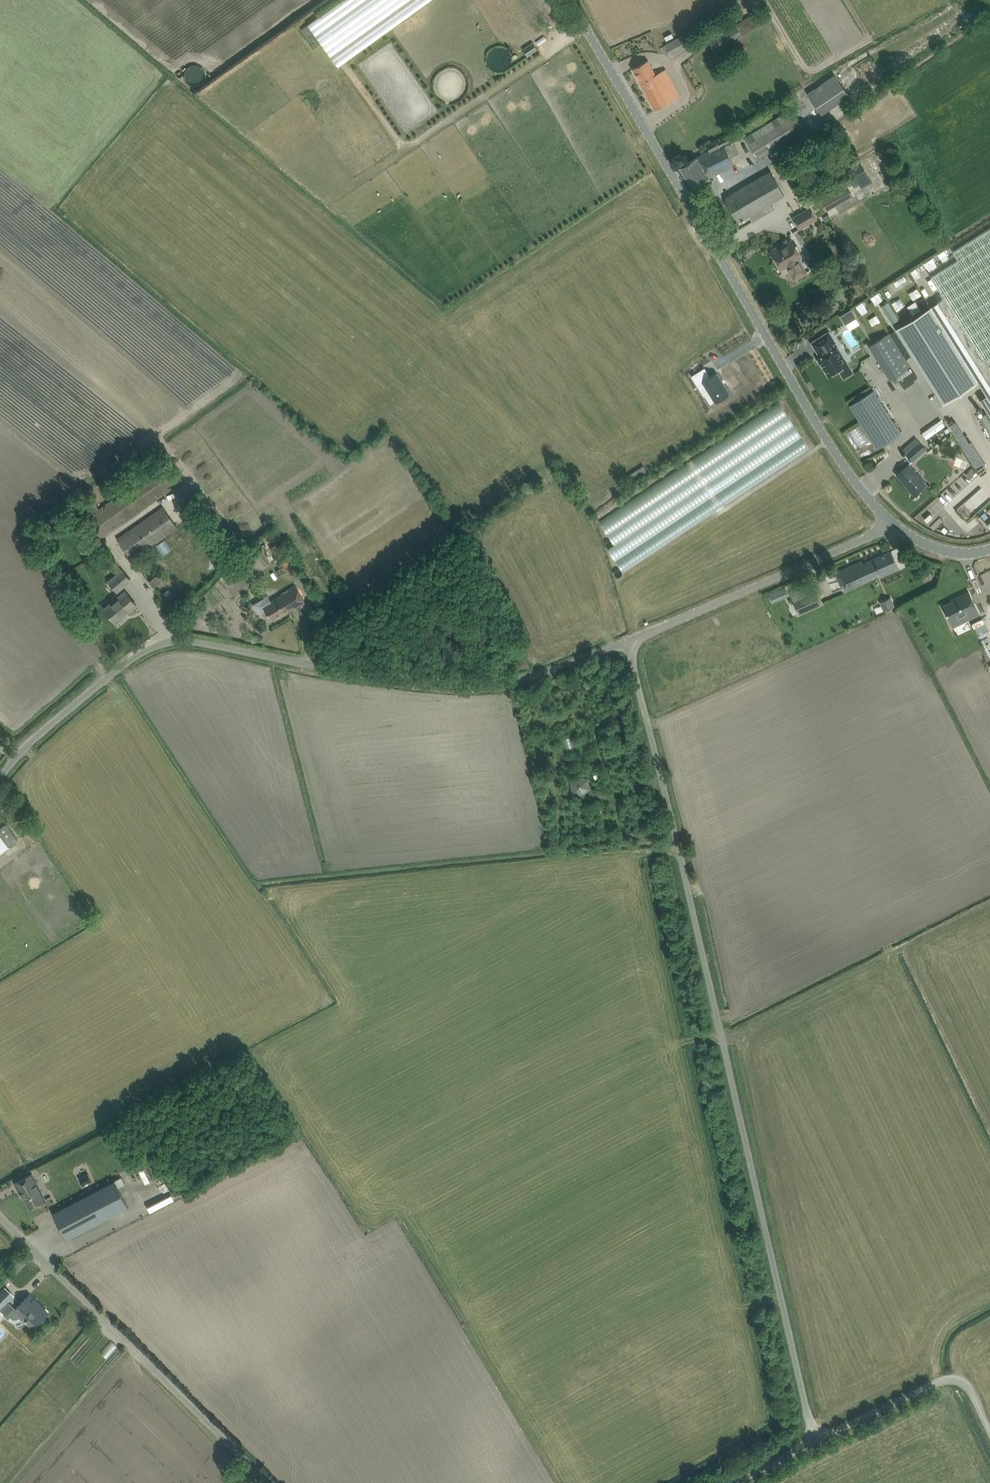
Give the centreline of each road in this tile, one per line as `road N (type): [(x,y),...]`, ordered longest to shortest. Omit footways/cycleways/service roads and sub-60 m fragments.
road 1 (unclassified): [(814,1441),(629,640)]
road 2 (unclassified): [(0,772),(138,649),(167,638),(469,682),(512,680),(629,640)]
road 3 (tertiary): [(890,520),(821,431),(568,0)]
road 4 (unclassified): [(265,1482),(194,1402),(0,1216)]
road 5 (unclassified): [(629,640),(890,520)]
road 6 (unclassified): [(814,1441),(948,1376),(962,1383),(989,1435)]

